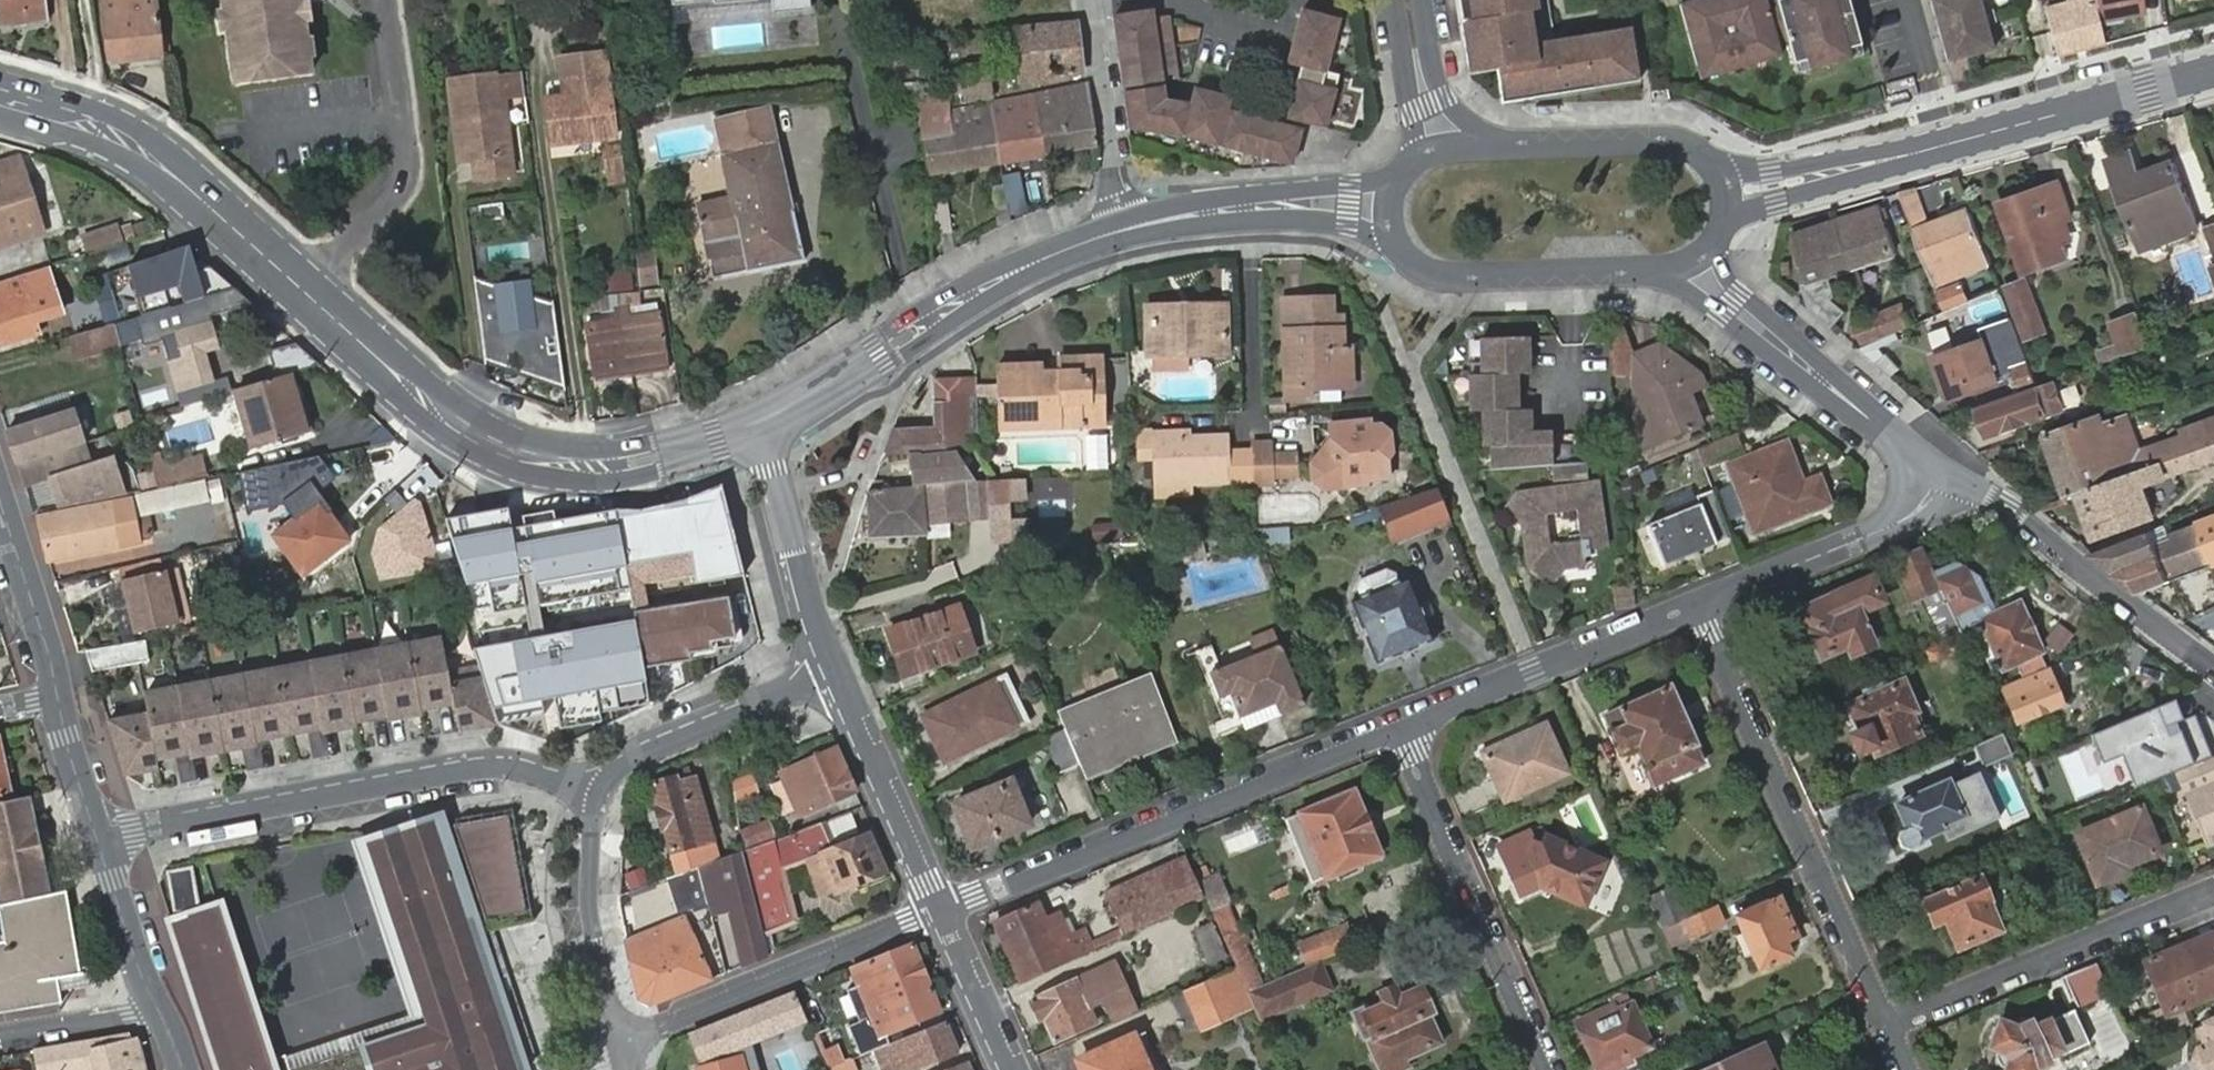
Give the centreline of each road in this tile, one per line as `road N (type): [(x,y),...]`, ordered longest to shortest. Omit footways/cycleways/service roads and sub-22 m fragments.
road 1 (secondary): [(0,95),(82,120),(164,169),(410,387),(487,441),(531,458),(592,464),(652,458),(755,426)]
road 2 (residential): [(97,839),(480,767),(539,772),(597,796)]
road 3 (residential): [(939,913),(1397,727)]
road 4 (residential): [(1886,1026),(1697,606)]
road 5 (secondary): [(755,426),(1003,278),(1125,230)]
road 6 (residential): [(1397,727),(1544,1069)]
road 7 (residential): [(1886,1026),(2213,889)]
road 8 (residential): [(616,1038),(939,913)]
road 9 (residential): [(1397,727),(1697,606)]
road 10 (residential): [(1961,478),(2213,664)]
road 11 (secondary): [(1913,154),(2213,72)]
road 12 (residential): [(1646,270),(1674,283),(1828,403),(1869,418)]
road 13 (residential): [(597,796),(637,754),(832,673)]
road 14 (secondary): [(1148,224),(1324,221),(1363,230),(1407,259)]
road 15 (residential): [(939,913),(832,673)]
road 16 (residential): [(832,673),(755,426)]
road 17 (secondary): [(1400,175),(1218,199),(1148,224)]
road 18 (residential): [(597,796),(591,896),(616,1038)]
road 19 (secondary): [(1407,259),(1444,277),(1646,270)]
road 20 (residential): [(1869,418),(1727,279),(1717,238)]
road 21 (residential): [(1092,0),(1113,190),(1125,230)]
road 22 (secondary): [(1913,154),(1771,171),(1707,158)]
road 23 (secondary): [(1723,227),(1913,154)]
road 24 (tertiary): [(0,506),(57,698)]
road 25 (secondary): [(1707,158),(1652,142),(1510,146)]
road 26 (residential): [(1697,606),(1882,532)]
road 27 (residential): [(1510,146),(1475,129),(1444,97),(1420,0)]
road 28 (tertiary): [(97,839),(136,966),(160,1008)]
road 29 (residential): [(1010,1069),(939,913)]
road 30 (residential): [(1394,0),(1412,112),(1409,166)]
road 31 (residential): [(0,1035),(160,1008)]
road 32 (tertiary): [(57,698),(97,839)]

